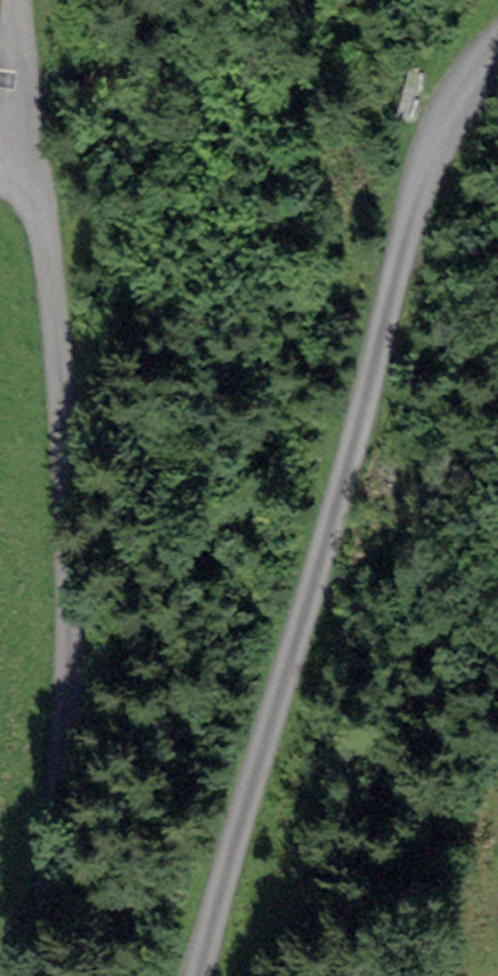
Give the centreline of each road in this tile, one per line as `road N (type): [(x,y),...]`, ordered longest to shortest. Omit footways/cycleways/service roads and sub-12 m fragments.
road 1 (track): [(213,975),(390,248),(455,78),(497,42)]
road 2 (track): [(23,0),(20,154),(36,242),(59,526),(27,975)]

